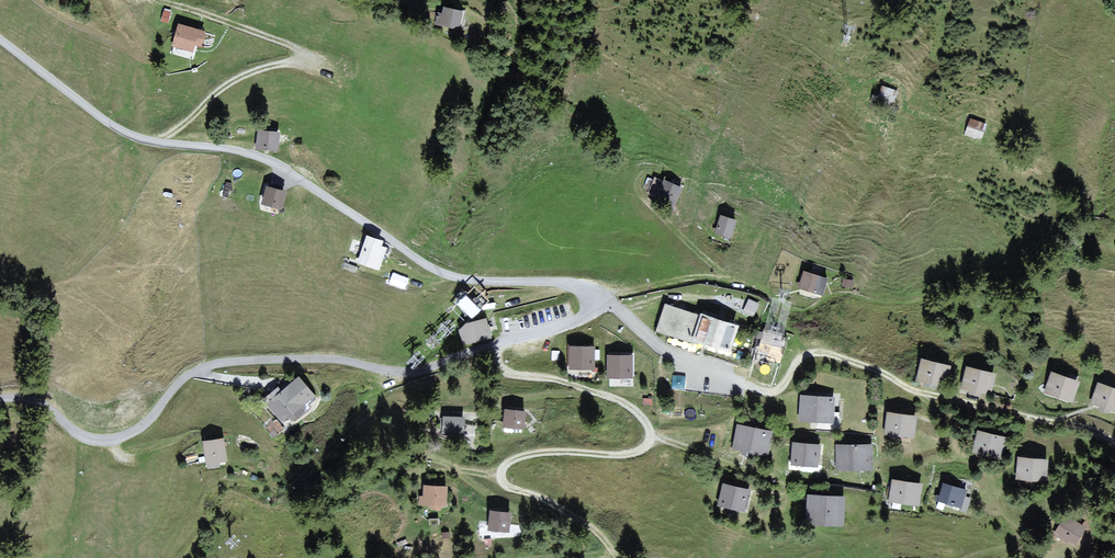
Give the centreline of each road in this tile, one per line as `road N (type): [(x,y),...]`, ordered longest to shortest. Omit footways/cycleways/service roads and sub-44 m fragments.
road 1 (residential): [(757,387),(662,348),(577,281),(477,282),(436,271),(251,156),(126,132),(0,39)]
road 2 (track): [(0,395),(16,389),(38,397),(73,435),(114,439),(139,433),(179,385),(210,366),(332,359),(424,372),(500,339),(564,329),(608,302)]
road 3 (track): [(500,339),(503,367),(571,379),(645,417),(651,436),(645,450),(552,449),(520,455),(498,475),(508,487),(585,519),(618,557)]
road 4 (track): [(150,142),(238,78),(304,52),(150,0)]
road 5 (track): [(592,289),(617,293),(688,277),(752,288),(799,311),(840,294),(856,297)]
road 6 (track): [(932,397),(955,452),(990,480),(998,500),(1029,515)]
road 7 (track): [(717,279),(634,188),(640,173)]

